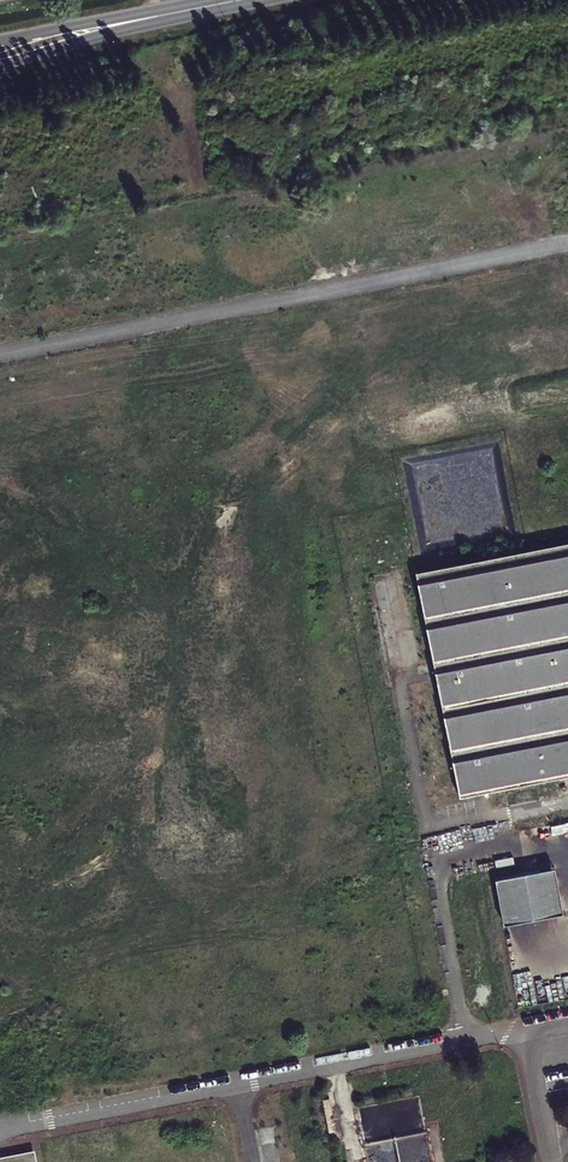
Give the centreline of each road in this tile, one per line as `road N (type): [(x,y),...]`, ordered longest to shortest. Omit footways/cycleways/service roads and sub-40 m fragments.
road 1 (unclassified): [(0,65),(156,16)]
road 2 (unclassified): [(156,16),(0,40)]

